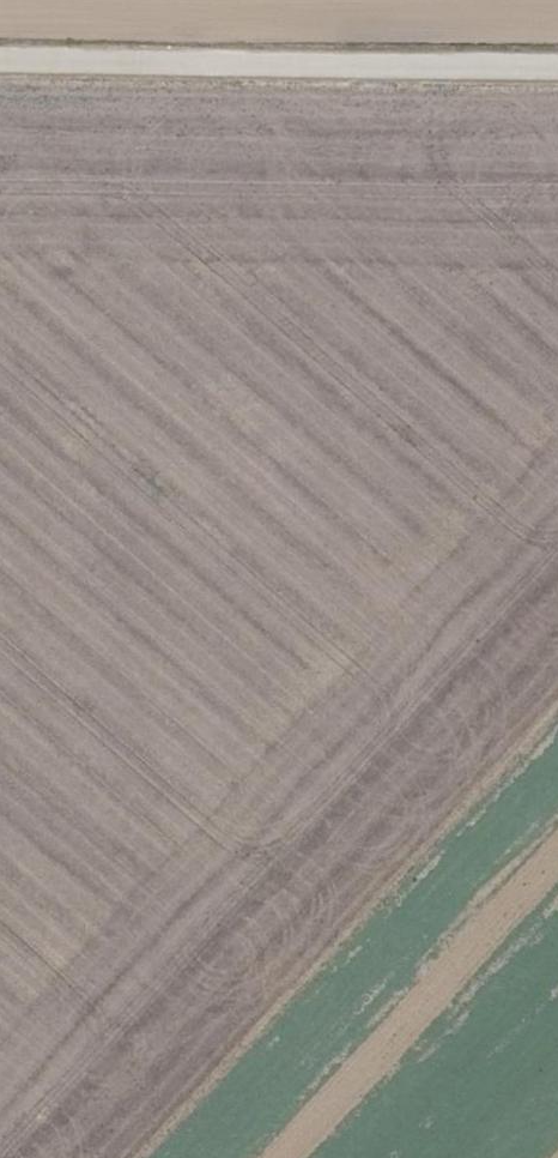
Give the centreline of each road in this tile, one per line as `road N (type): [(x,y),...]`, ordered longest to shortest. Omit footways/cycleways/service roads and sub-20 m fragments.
road 1 (track): [(0,60),(557,68)]

